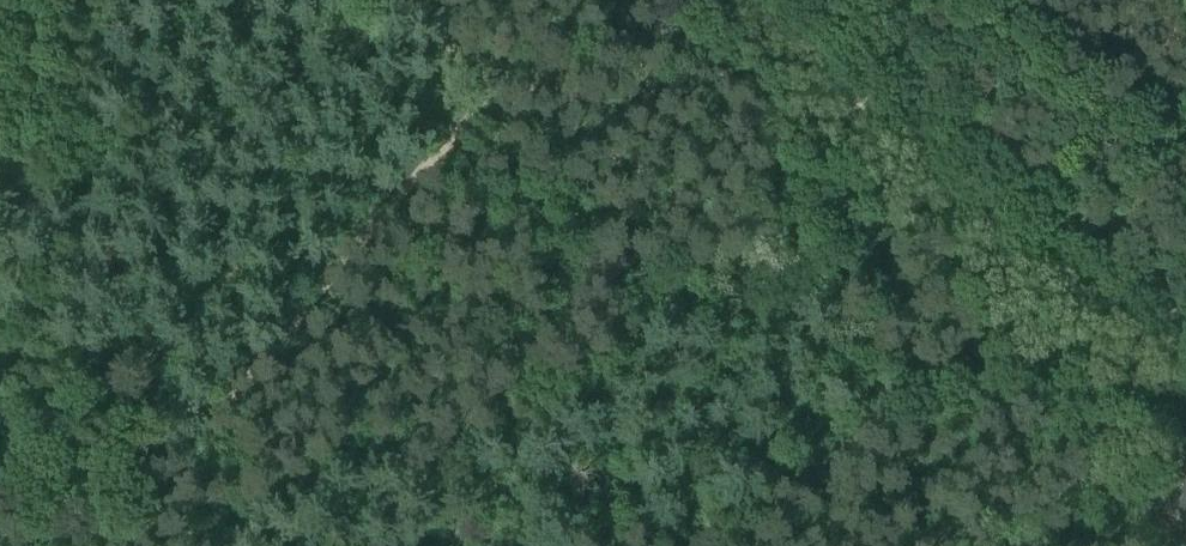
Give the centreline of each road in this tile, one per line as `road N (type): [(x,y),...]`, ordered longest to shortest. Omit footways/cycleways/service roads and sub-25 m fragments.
road 1 (track): [(476,104),(907,416),(906,442),(785,545)]
road 2 (track): [(1185,369),(741,0)]
road 3 (track): [(500,121),(429,152),(132,545)]
road 4 (track): [(339,0),(476,104)]
road 5 (track): [(601,0),(524,54),(476,104)]

